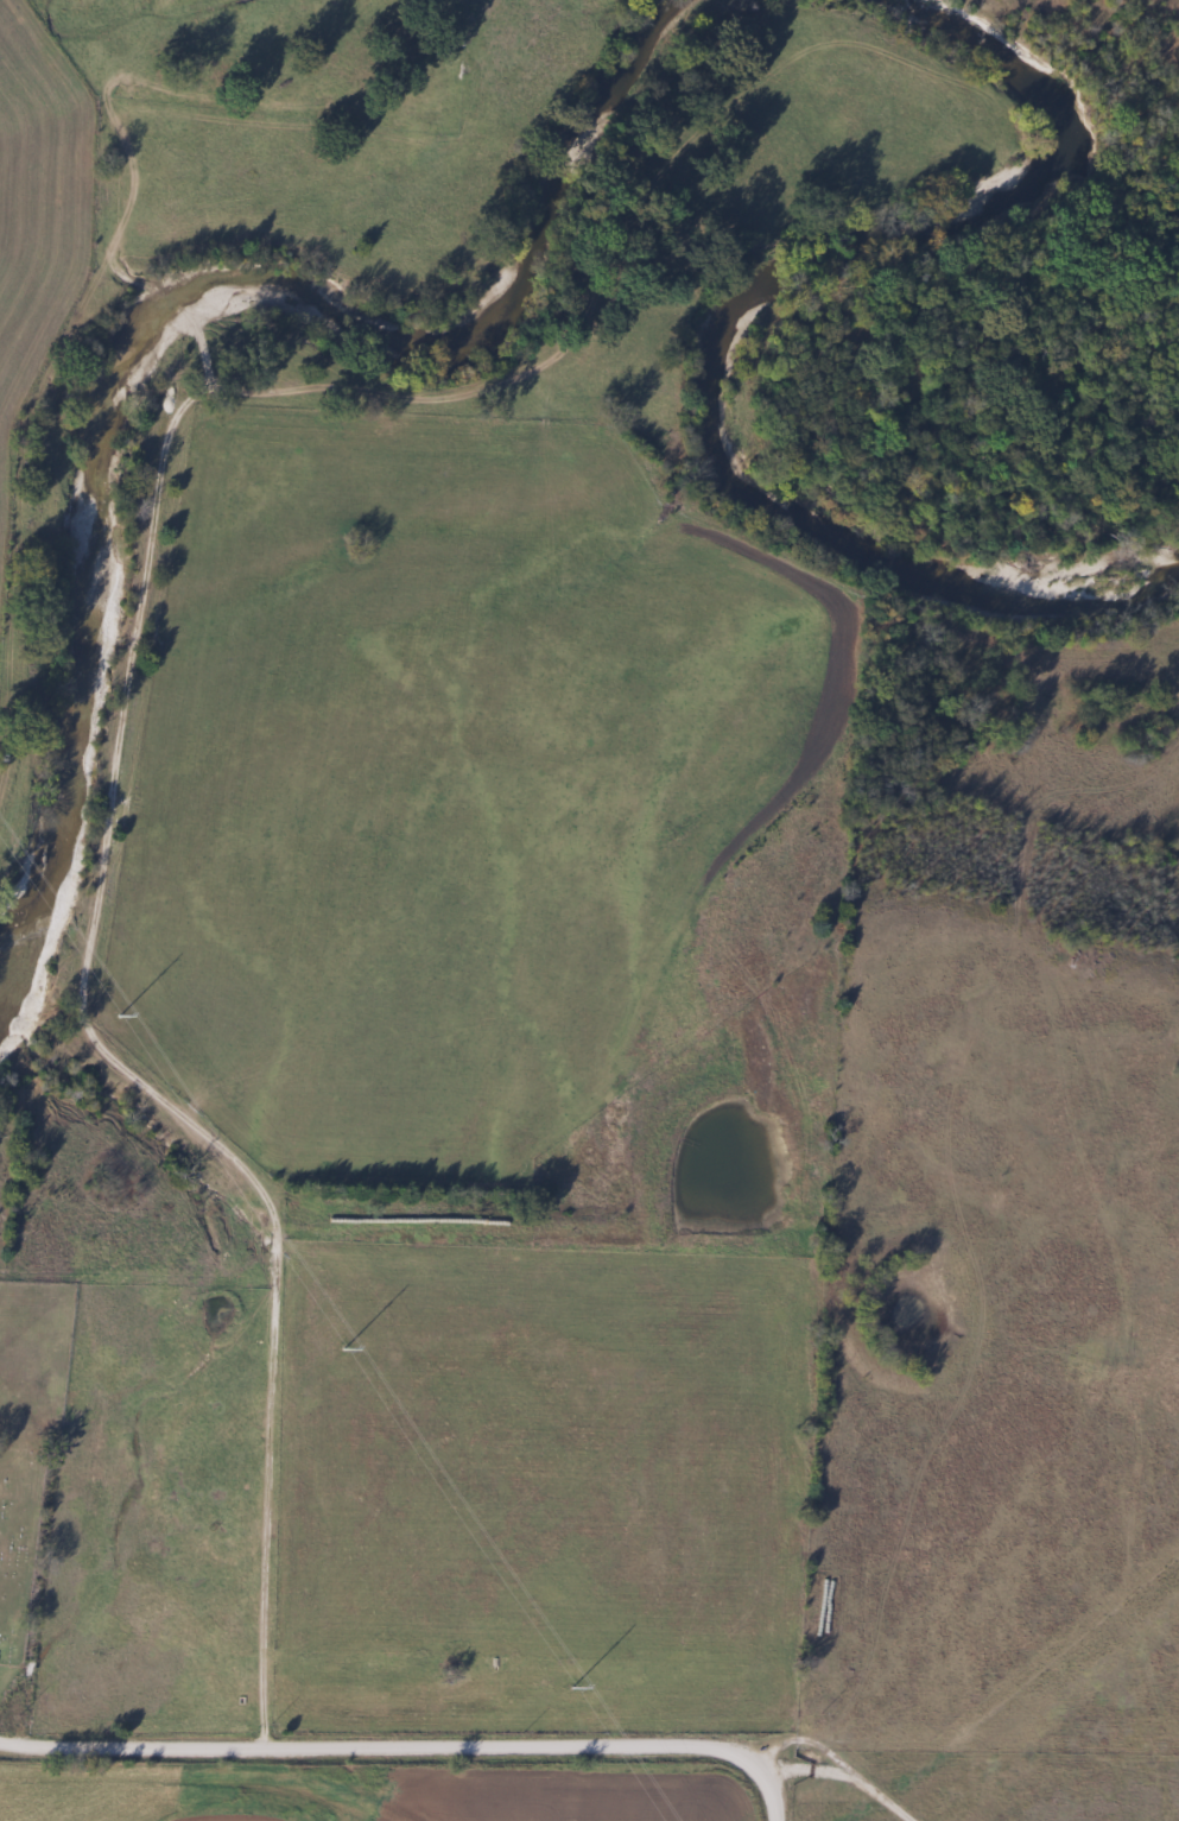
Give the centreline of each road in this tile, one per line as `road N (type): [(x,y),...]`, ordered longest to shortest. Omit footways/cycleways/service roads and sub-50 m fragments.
road 1 (residential): [(770,1820),(758,1760),(731,1754),(0,1729)]

